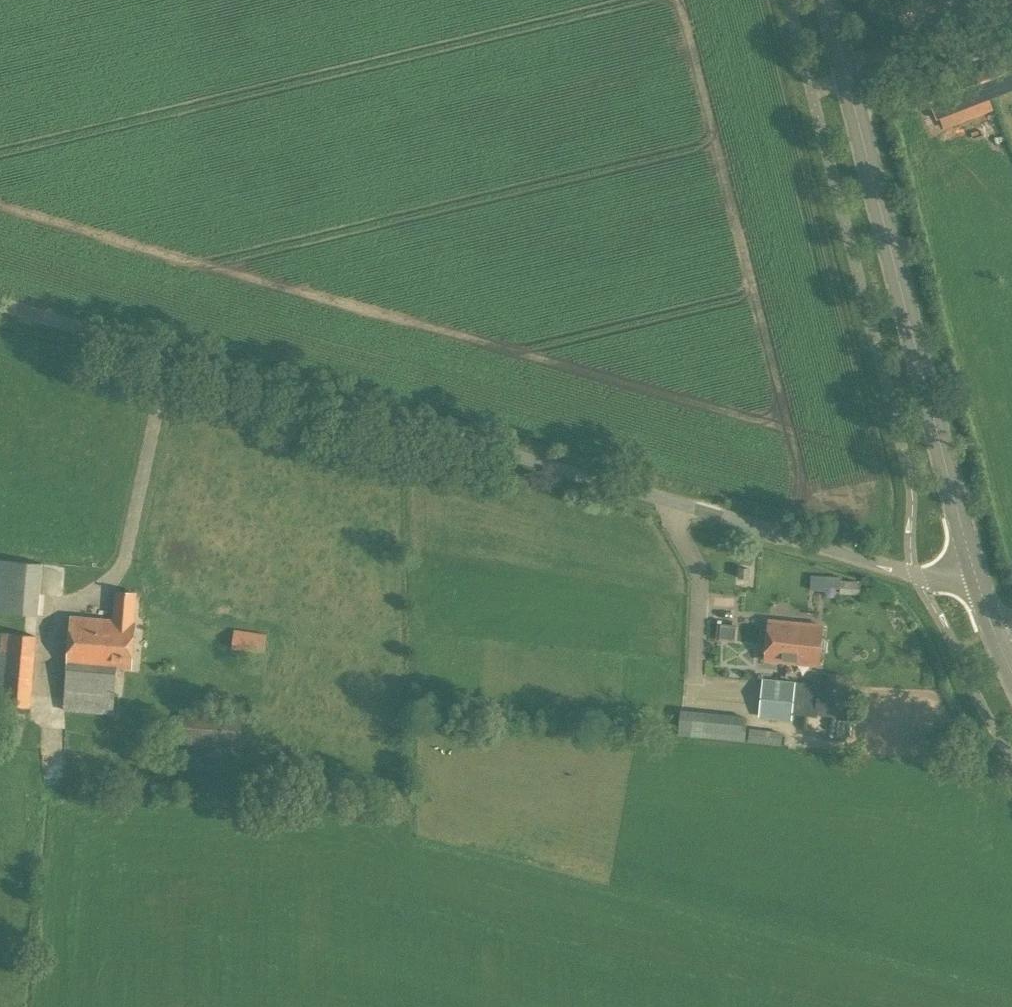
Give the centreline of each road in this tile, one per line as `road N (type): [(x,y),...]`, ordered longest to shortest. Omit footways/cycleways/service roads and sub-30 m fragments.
road 1 (unclassified): [(972,567),(917,575),(0,296)]
road 2 (secondary): [(972,567),(830,0)]
road 3 (track): [(27,1006),(52,804)]

